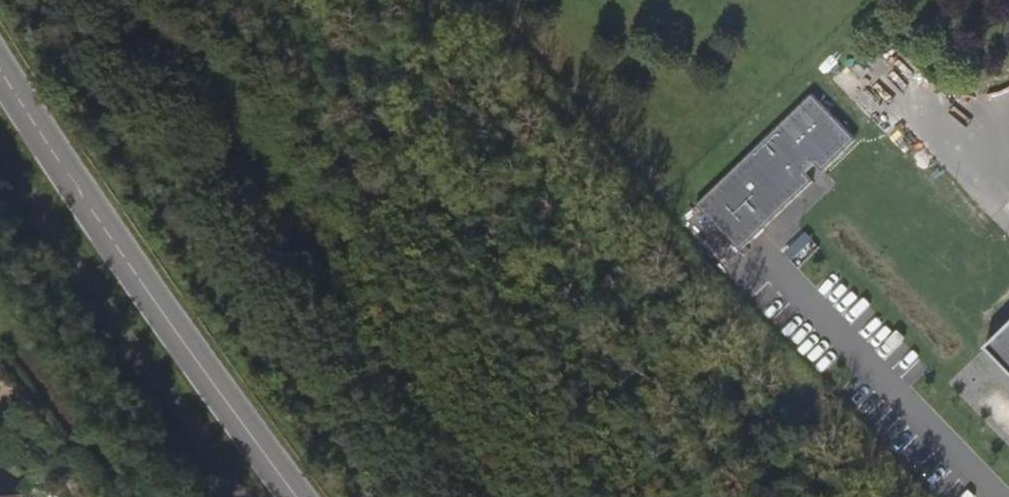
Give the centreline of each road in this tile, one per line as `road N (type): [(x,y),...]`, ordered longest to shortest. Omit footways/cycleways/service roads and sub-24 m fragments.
road 1 (secondary): [(0,78),(291,496)]

